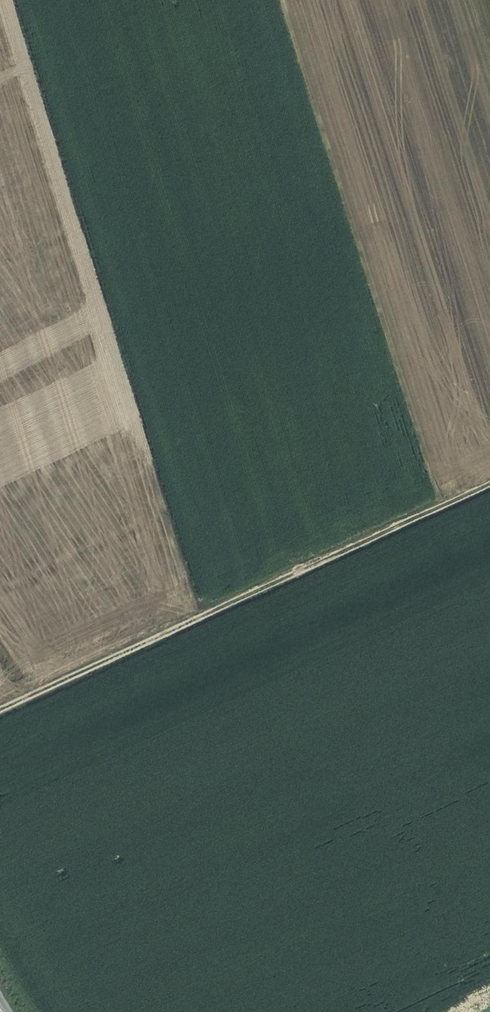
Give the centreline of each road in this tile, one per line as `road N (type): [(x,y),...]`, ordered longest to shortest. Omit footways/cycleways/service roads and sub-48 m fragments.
road 1 (track): [(0,712),(489,483)]

